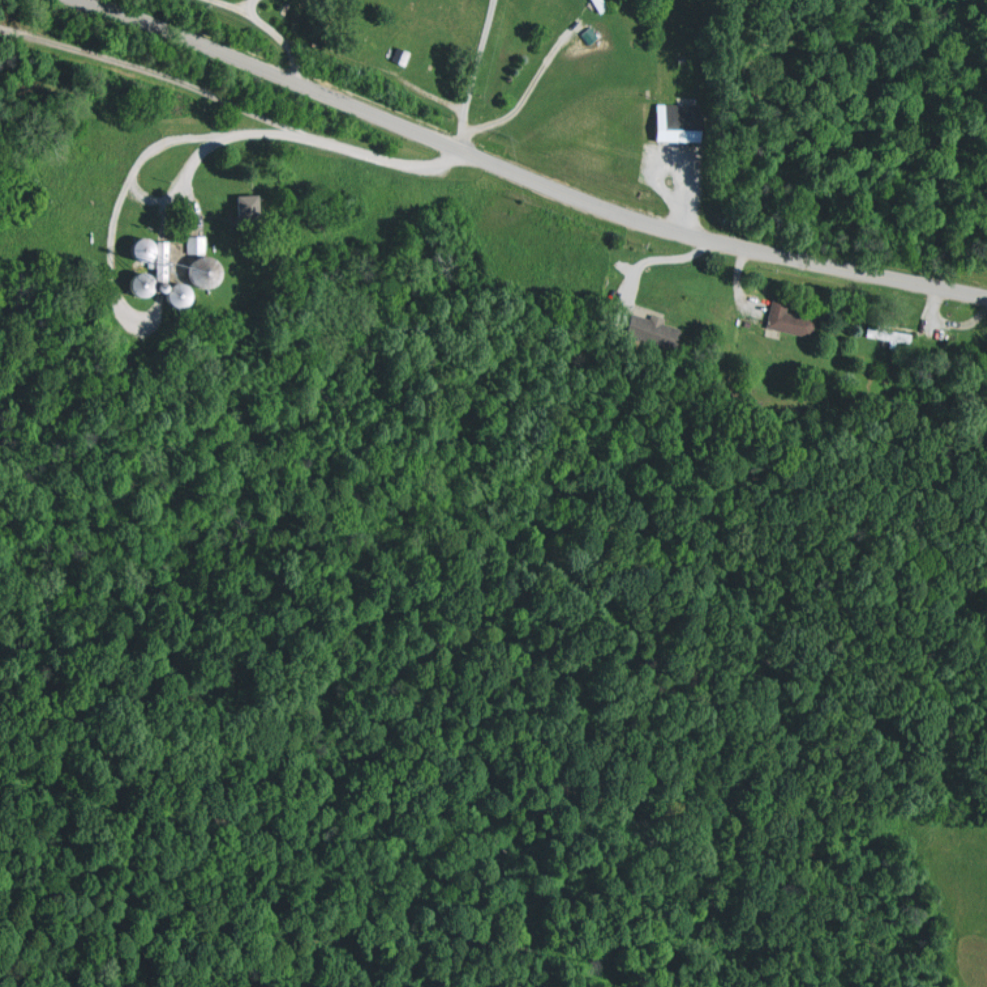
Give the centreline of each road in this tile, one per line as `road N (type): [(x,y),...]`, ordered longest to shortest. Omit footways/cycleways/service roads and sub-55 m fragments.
road 1 (tertiary): [(986,298),(612,217),(145,19),(60,0)]

